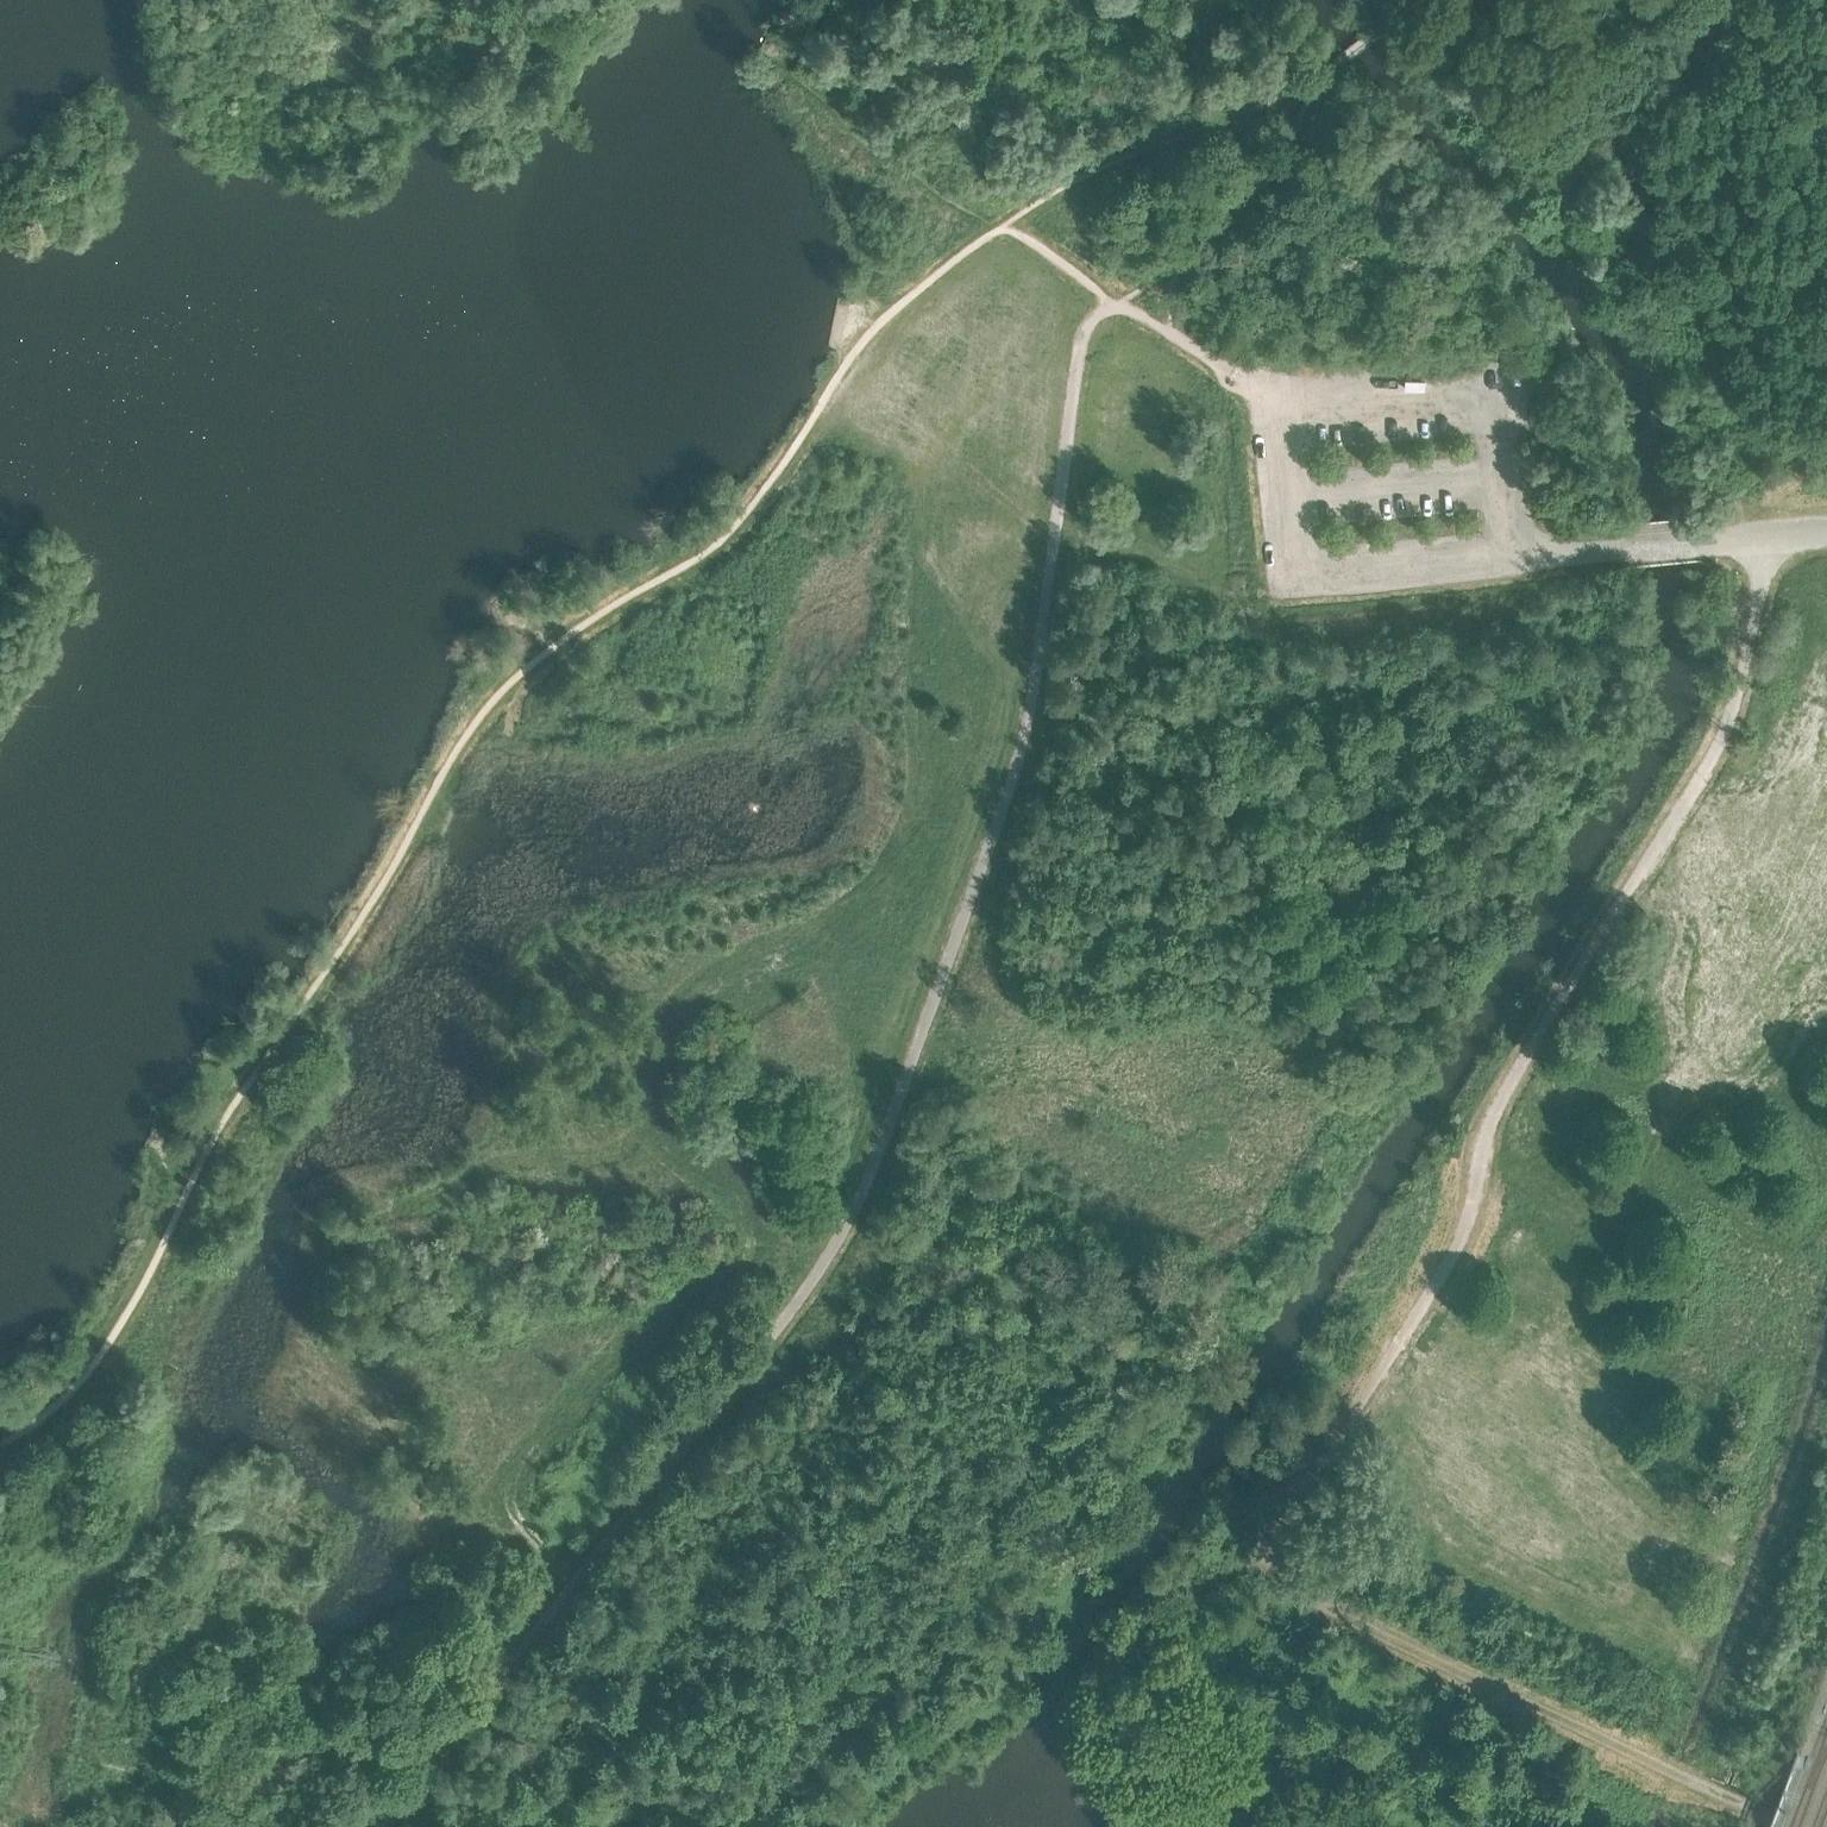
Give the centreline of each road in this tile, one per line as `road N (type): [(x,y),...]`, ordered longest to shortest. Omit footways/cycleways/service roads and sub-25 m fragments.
road 1 (unclassified): [(1630,546),(1826,533)]
road 2 (unclassified): [(1802,1826),(1664,1768)]

